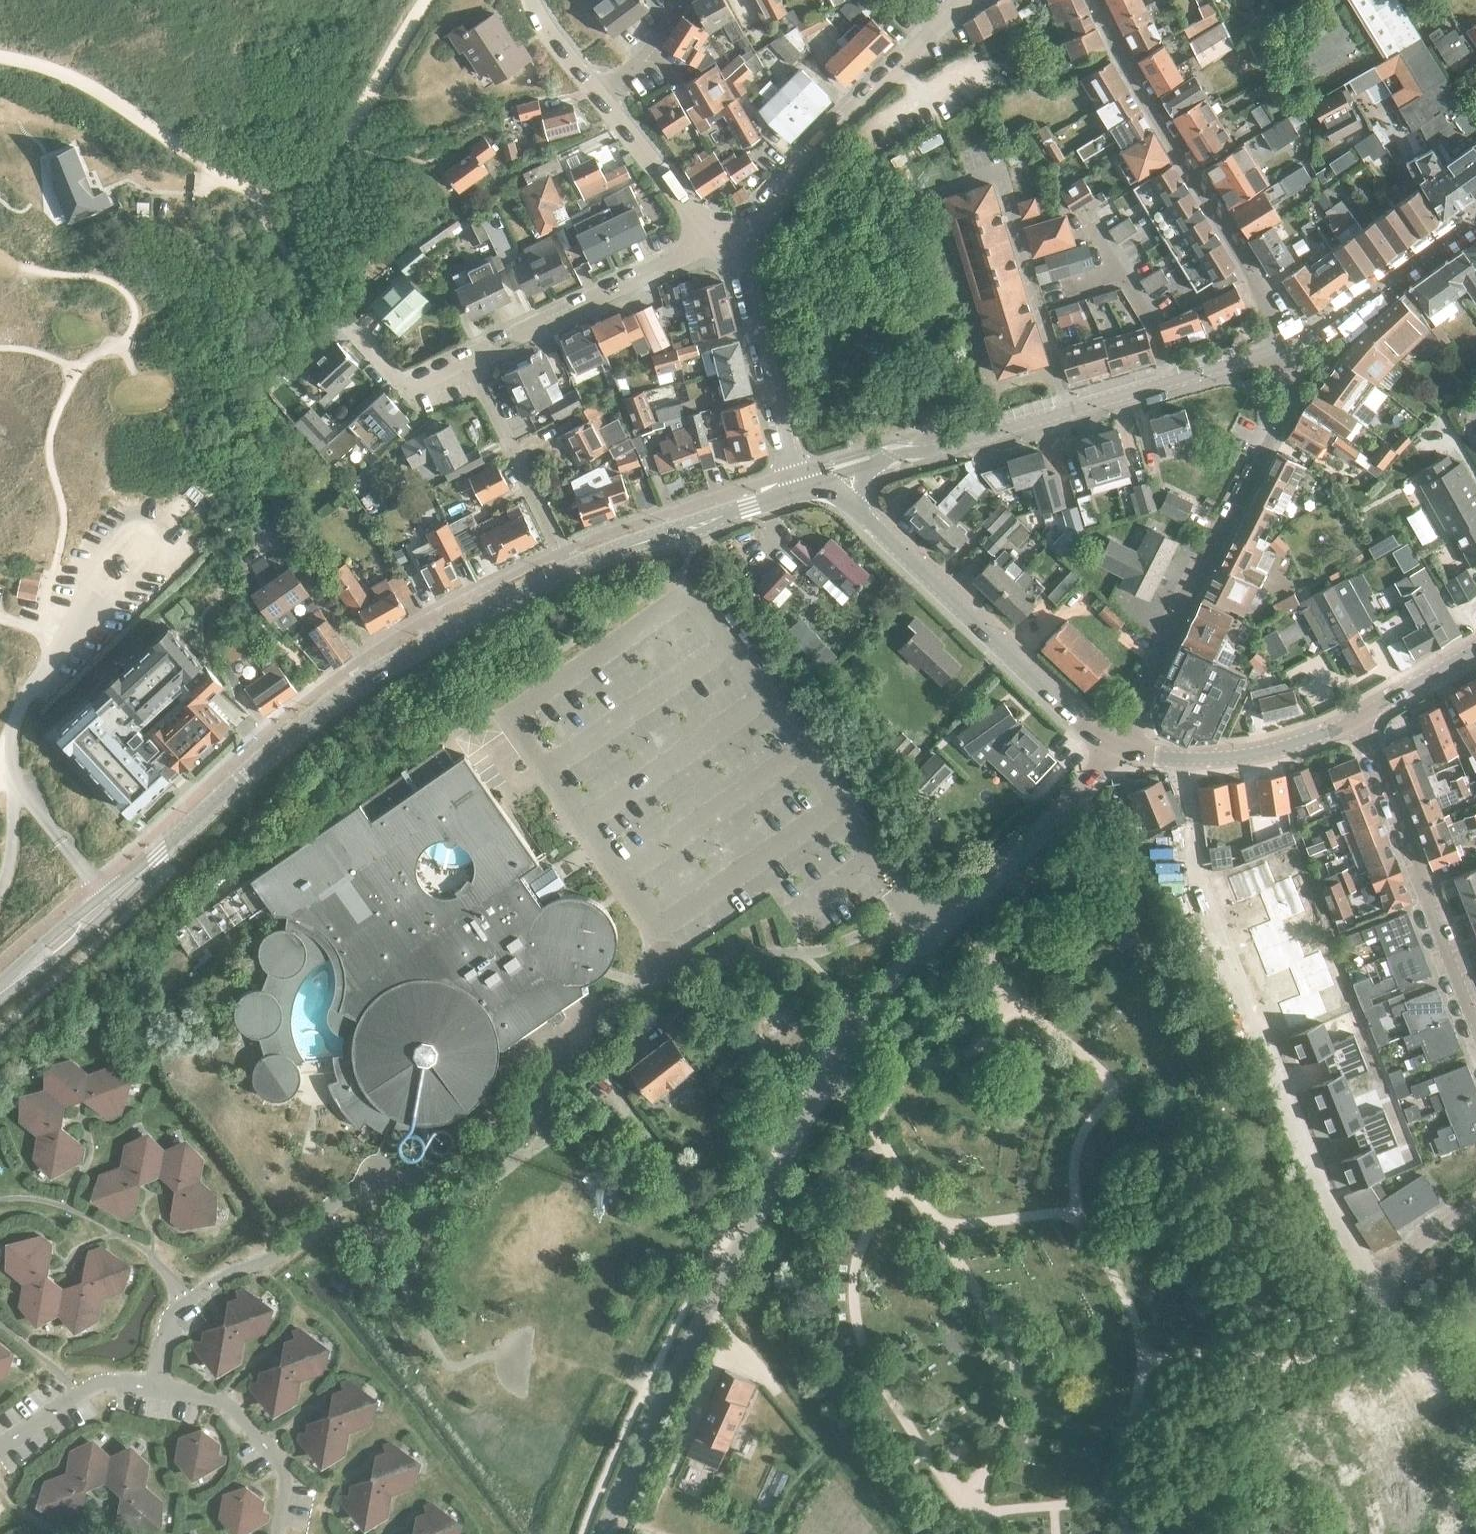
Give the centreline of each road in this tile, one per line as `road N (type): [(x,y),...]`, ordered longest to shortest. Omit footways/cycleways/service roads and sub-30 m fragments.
road 1 (residential): [(603,1533),(665,1379),(864,1014),(1111,744)]
road 2 (secondary): [(0,993),(371,675),(570,568)]
road 3 (residential): [(1475,1200),(1432,1235),(1380,1293),(1257,1048),(1192,857),(1182,758)]
road 4 (track): [(428,0),(341,140),(312,169),(254,187),(229,182),(99,90),(0,54)]
road 5 (residential): [(1111,744),(1290,403),(1282,344)]
road 6 (secondary): [(1282,344),(865,467)]
road 7 (residential): [(1282,344),(1261,290),(1096,0)]
road 8 (secondary): [(850,503),(1111,744)]
road 9 (residential): [(967,0),(756,217),(721,239)]
road 10 (residential): [(1475,1016),(1358,724)]
road 11 (unclassified): [(470,364),(721,239)]
road 12 (residential): [(721,239),(742,268),(799,488)]
road 13 (secondary): [(570,568),(799,488)]
road 14 (secondary): [(1475,219),(1353,306),(1282,344)]
road 15 (residential): [(570,568),(470,364)]
road 16 (residential): [(600,94),(721,239)]
road 17 (secondary): [(1182,758),(1255,752),(1358,724)]
road 18 (unclassified): [(470,364),(405,384),(341,324)]
road 19 (secondary): [(1358,724),(1475,651)]
road 20 (residential): [(687,0),(600,94)]

